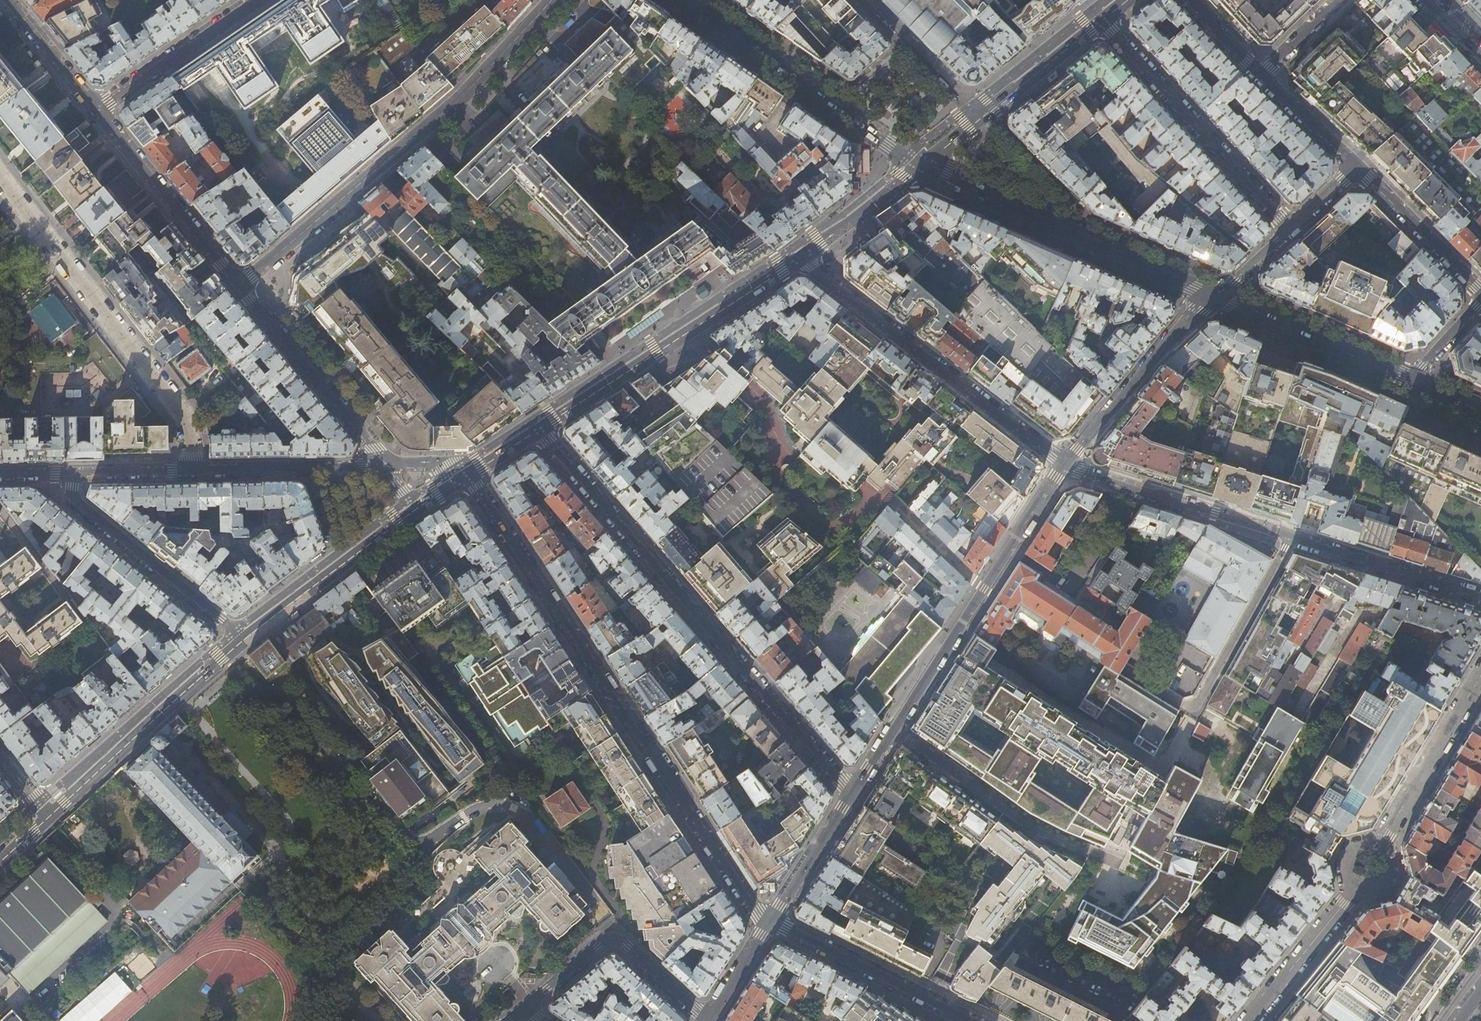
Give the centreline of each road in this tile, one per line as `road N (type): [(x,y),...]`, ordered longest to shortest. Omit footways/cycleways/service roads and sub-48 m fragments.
road 1 (residential): [(771,922),(466,476)]
road 2 (residential): [(538,429),(854,793)]
road 3 (residential): [(1480,597),(1062,462)]
road 4 (residential): [(550,0),(445,110),(239,286)]
road 5 (residential): [(1062,462),(854,793)]
road 6 (residential): [(0,176),(185,412),(189,469)]
road 7 (residential): [(1062,462),(799,258)]
road 8 (secondary): [(538,429),(799,258)]
road 9 (secondary): [(926,164),(690,0)]
road 10 (residential): [(1102,22),(1291,228)]
road 11 (secondary): [(49,817),(246,638)]
road 12 (residential): [(246,638),(77,501),(72,472)]
road 13 (residential): [(524,1008),(614,939),(708,1019)]
road 14 (residential): [(1216,296),(1062,462)]
road 15 (residential): [(239,286),(95,112)]
road 16 (residential): [(969,1020),(771,922)]
road 17 (secondary): [(246,638),(416,510)]
road 18 (residential): [(371,448),(239,286)]
road 19 (secondary): [(1407,380),(1216,296)]
road 20 (residential): [(1480,676),(1378,847)]
road 21 (residential): [(95,112),(255,0)]
road 22 (secondary): [(1216,296),(1054,224)]
road 23 (residential): [(189,469),(366,466)]
road 24 (residential): [(1480,292),(1356,167)]
road 25 (residential): [(1249,1020),(1355,887)]
road 26 (secondary): [(980,123),(1102,22)]
road 27 (secondary): [(799,258),(926,164)]
road 28 (residential): [(854,793),(771,922)]
road 29 (residential): [(95,112),(7,0)]
road 30 (secondary): [(1054,224),(926,164)]
road 31 (residential): [(1356,167),(1260,77)]
road 32 (residential): [(1054,224),(1050,196),(980,123)]

